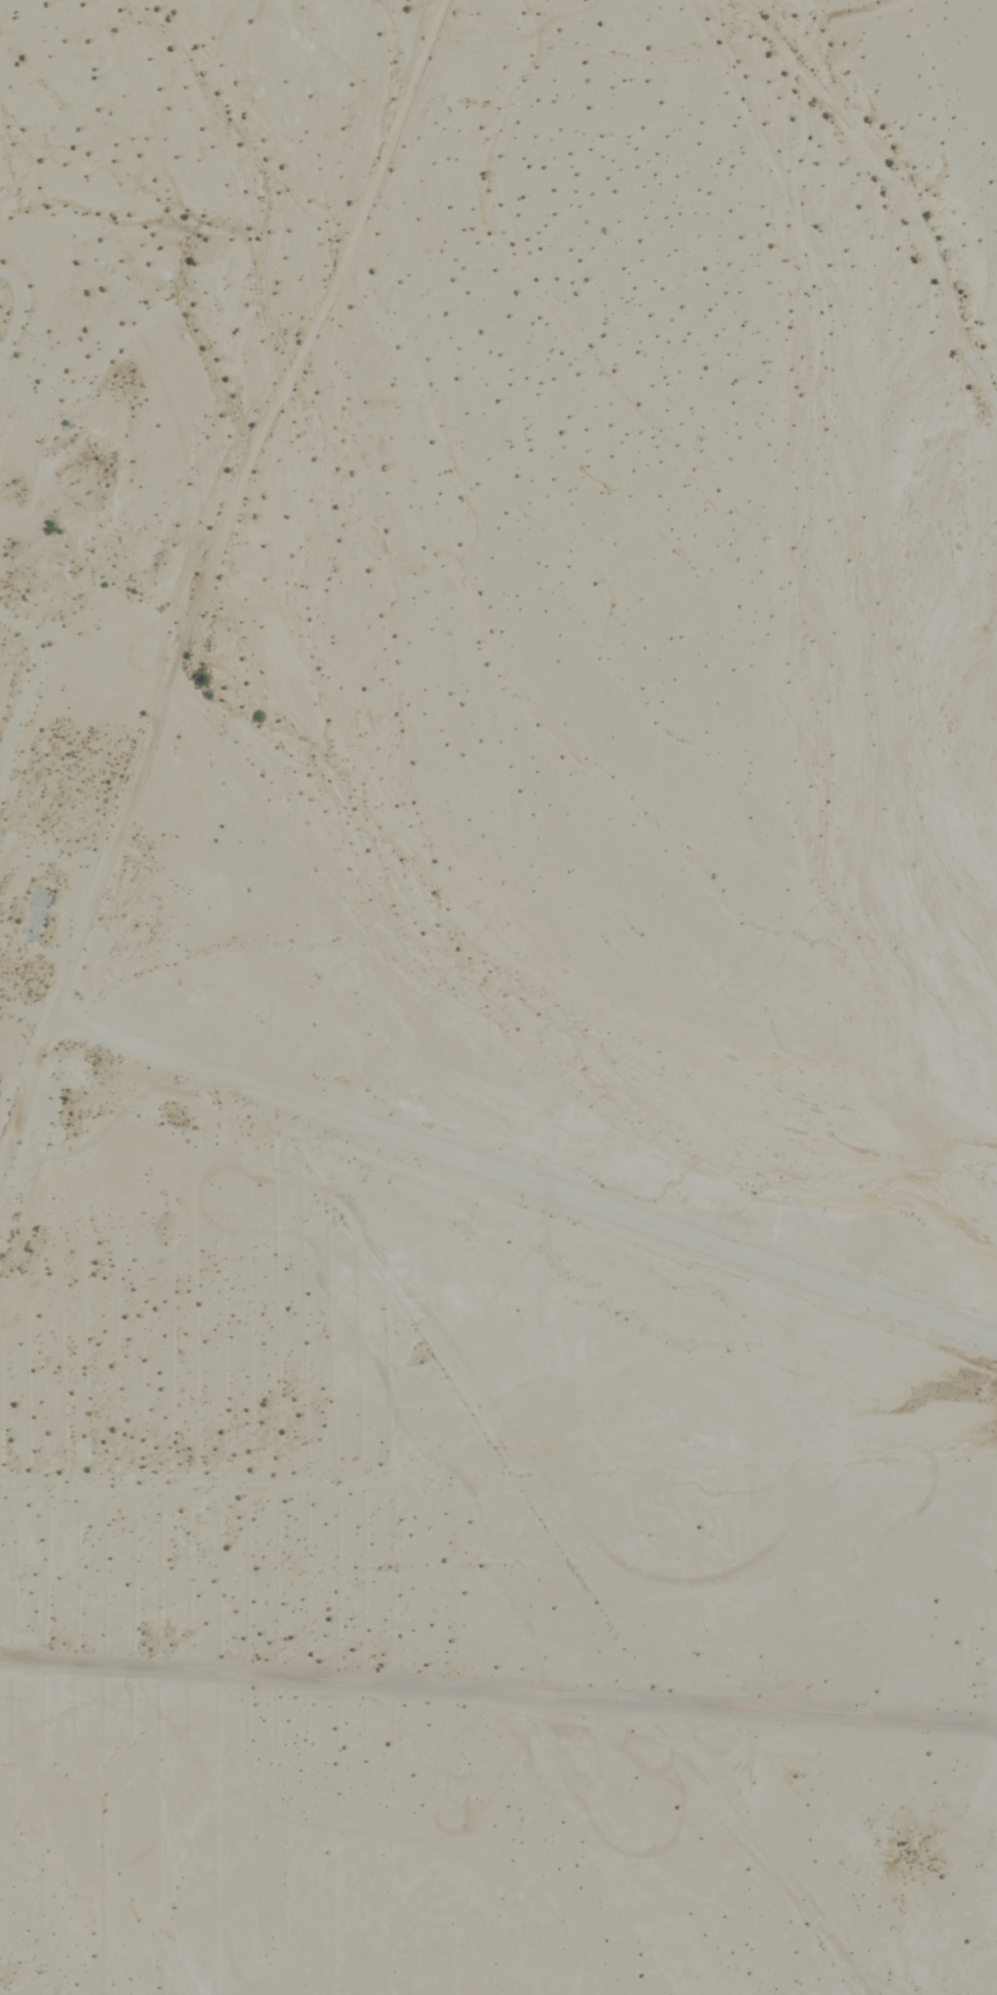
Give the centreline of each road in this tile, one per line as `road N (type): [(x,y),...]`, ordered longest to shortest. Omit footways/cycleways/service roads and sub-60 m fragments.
road 1 (residential): [(0,1665),(996,1736)]

